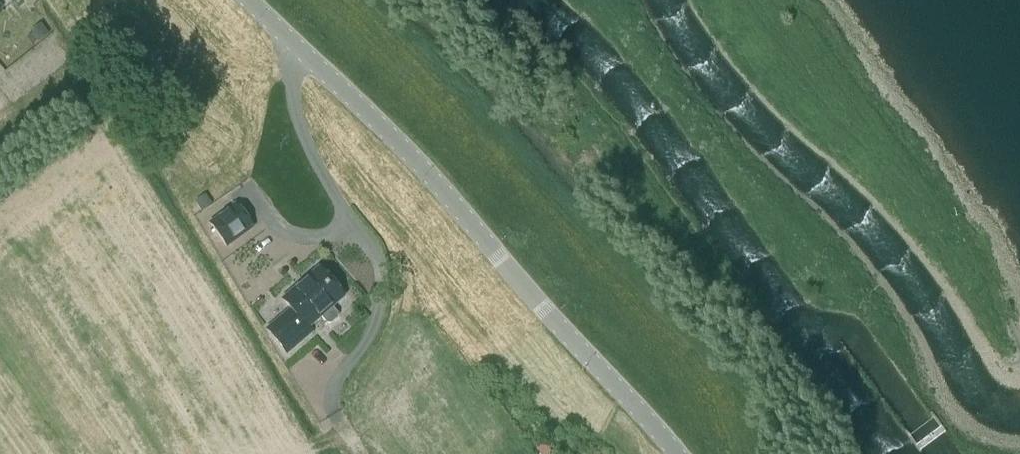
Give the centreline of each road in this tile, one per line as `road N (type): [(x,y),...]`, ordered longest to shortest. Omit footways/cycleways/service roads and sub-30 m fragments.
road 1 (tertiary): [(675,453),(431,175),(249,0)]

